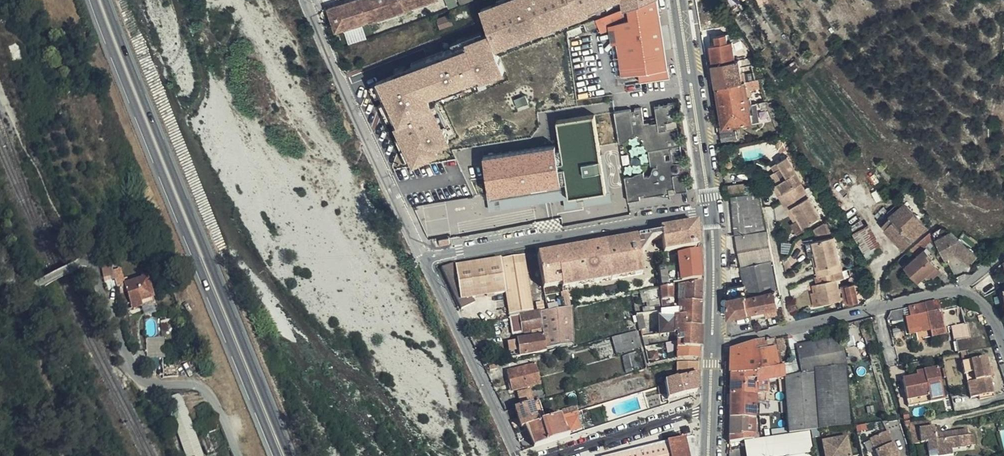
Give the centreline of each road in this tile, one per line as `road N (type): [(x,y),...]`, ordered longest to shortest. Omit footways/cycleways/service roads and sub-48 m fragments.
road 1 (primary): [(289,455),(105,0)]
road 2 (primary): [(93,0),(277,455)]
road 3 (residential): [(0,259),(16,290),(92,263),(137,377),(207,391),(238,455)]
road 4 (residential): [(713,338),(956,292),(983,302),(1003,342)]
road 5 (residential): [(424,254),(710,211)]
road 6 (residential): [(310,0),(424,254)]
road 7 (residential): [(424,254),(516,455)]
road 8 (tertiary): [(676,0),(710,211)]
road 9 (tertiary): [(710,211),(713,338)]

